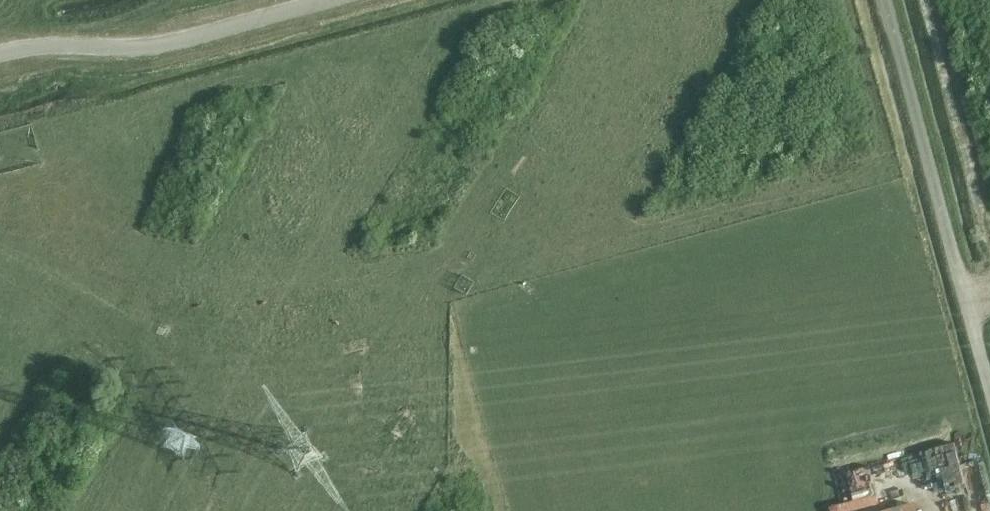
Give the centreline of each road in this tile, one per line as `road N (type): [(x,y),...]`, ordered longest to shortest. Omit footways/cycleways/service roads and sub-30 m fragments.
road 1 (unclassified): [(989,401),(886,0)]
road 2 (unclassified): [(0,53),(55,44),(157,46),(323,0)]

